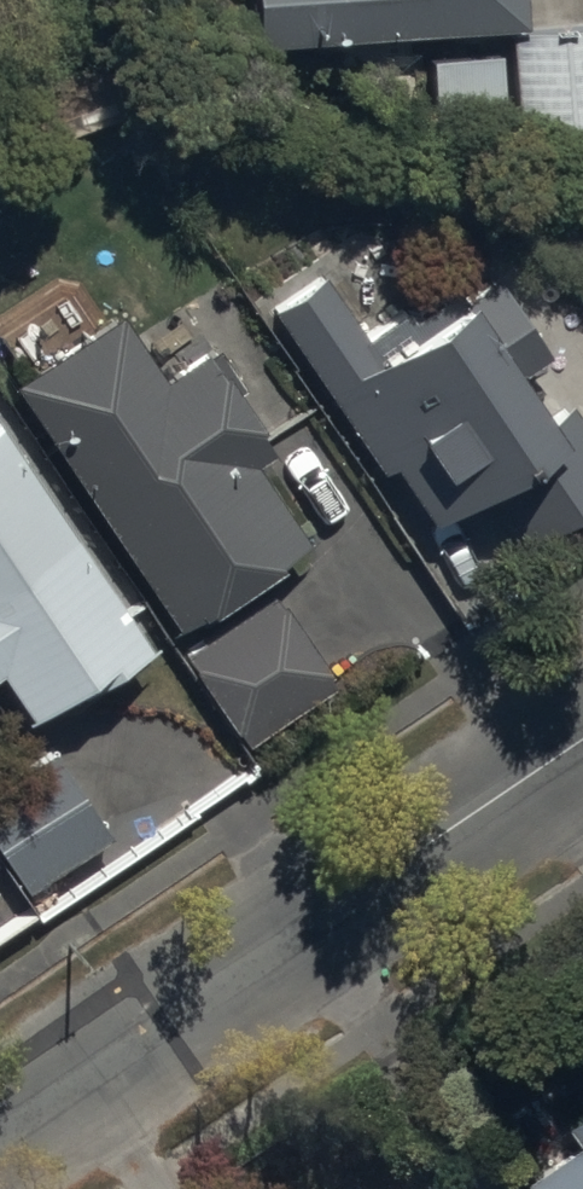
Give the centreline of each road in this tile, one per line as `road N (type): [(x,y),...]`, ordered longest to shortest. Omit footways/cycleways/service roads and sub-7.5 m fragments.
road 1 (residential): [(0,1142),(582,751)]

